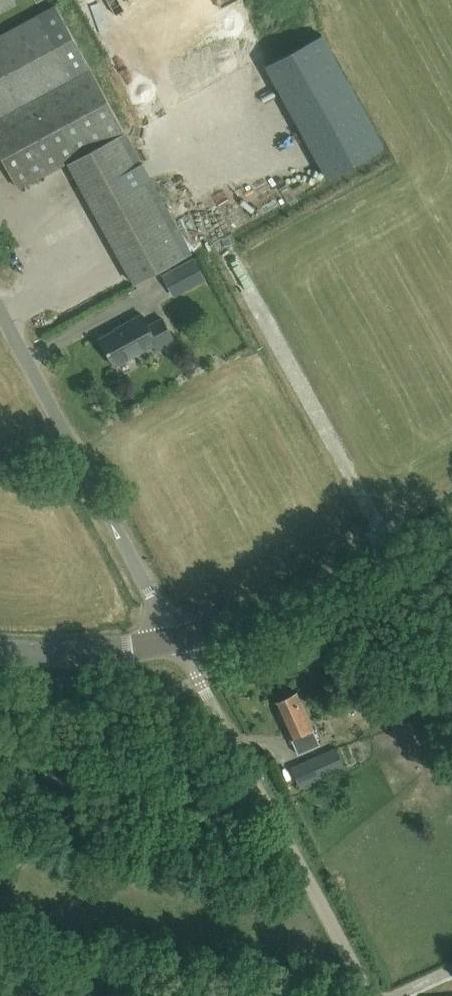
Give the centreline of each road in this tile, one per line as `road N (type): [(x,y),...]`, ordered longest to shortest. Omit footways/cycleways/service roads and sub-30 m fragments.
road 1 (unclassified): [(175,639),(0,310)]
road 2 (unclassified): [(199,678),(371,995)]
road 3 (secondary): [(175,639),(279,605),(451,516)]
road 4 (secondary): [(175,639),(109,653),(0,653)]

